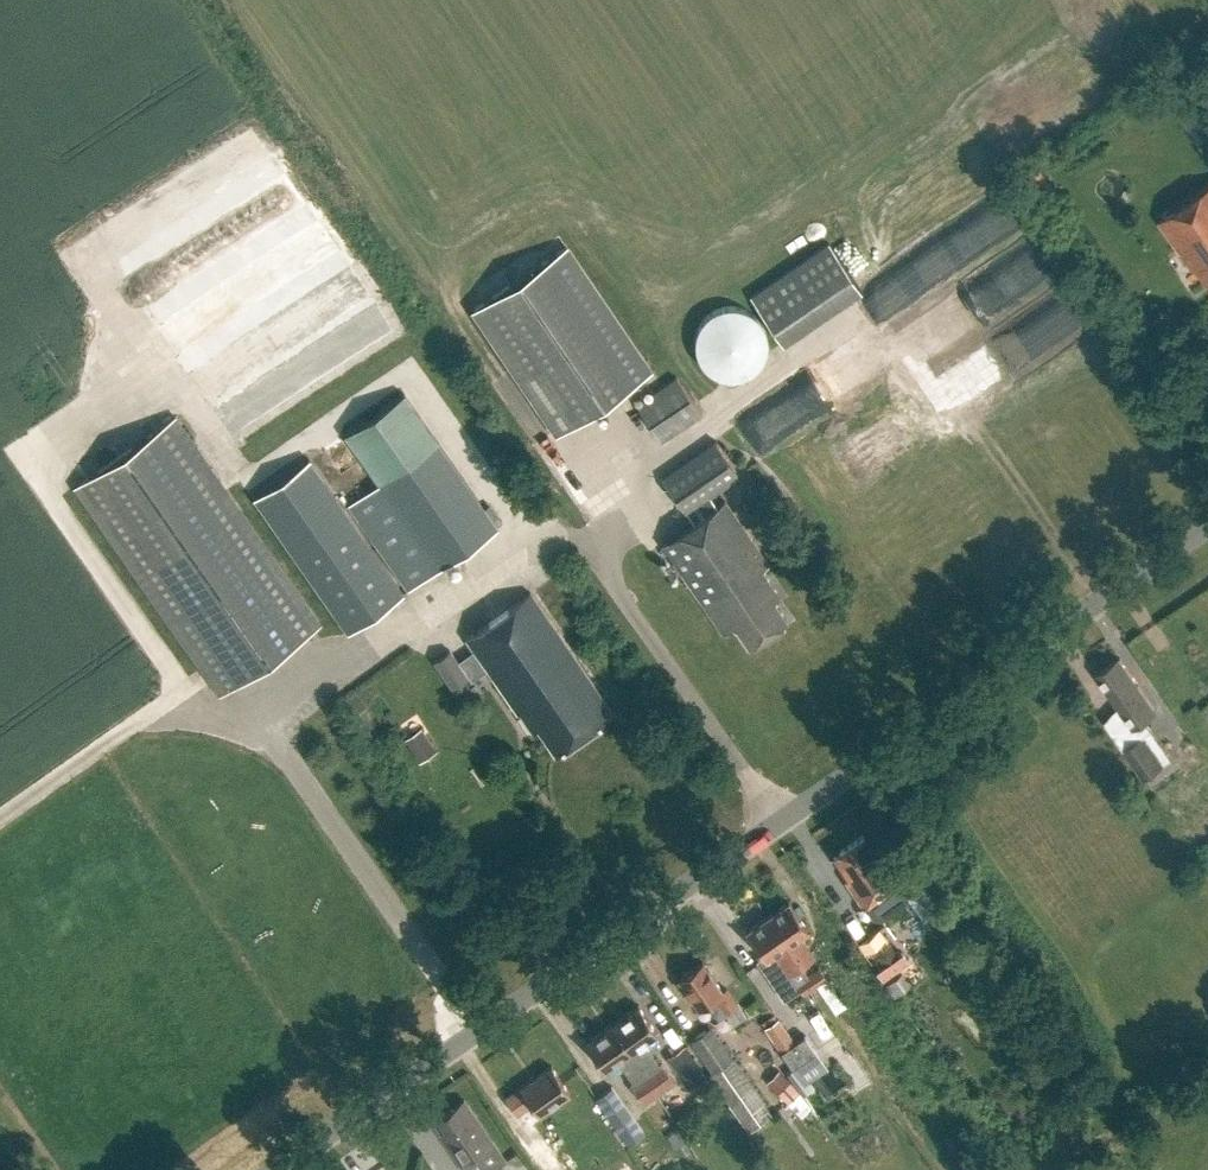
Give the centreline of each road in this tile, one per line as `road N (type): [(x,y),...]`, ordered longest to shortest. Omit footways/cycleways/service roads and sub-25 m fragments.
road 1 (unclassified): [(278,1169),(1207,521)]

